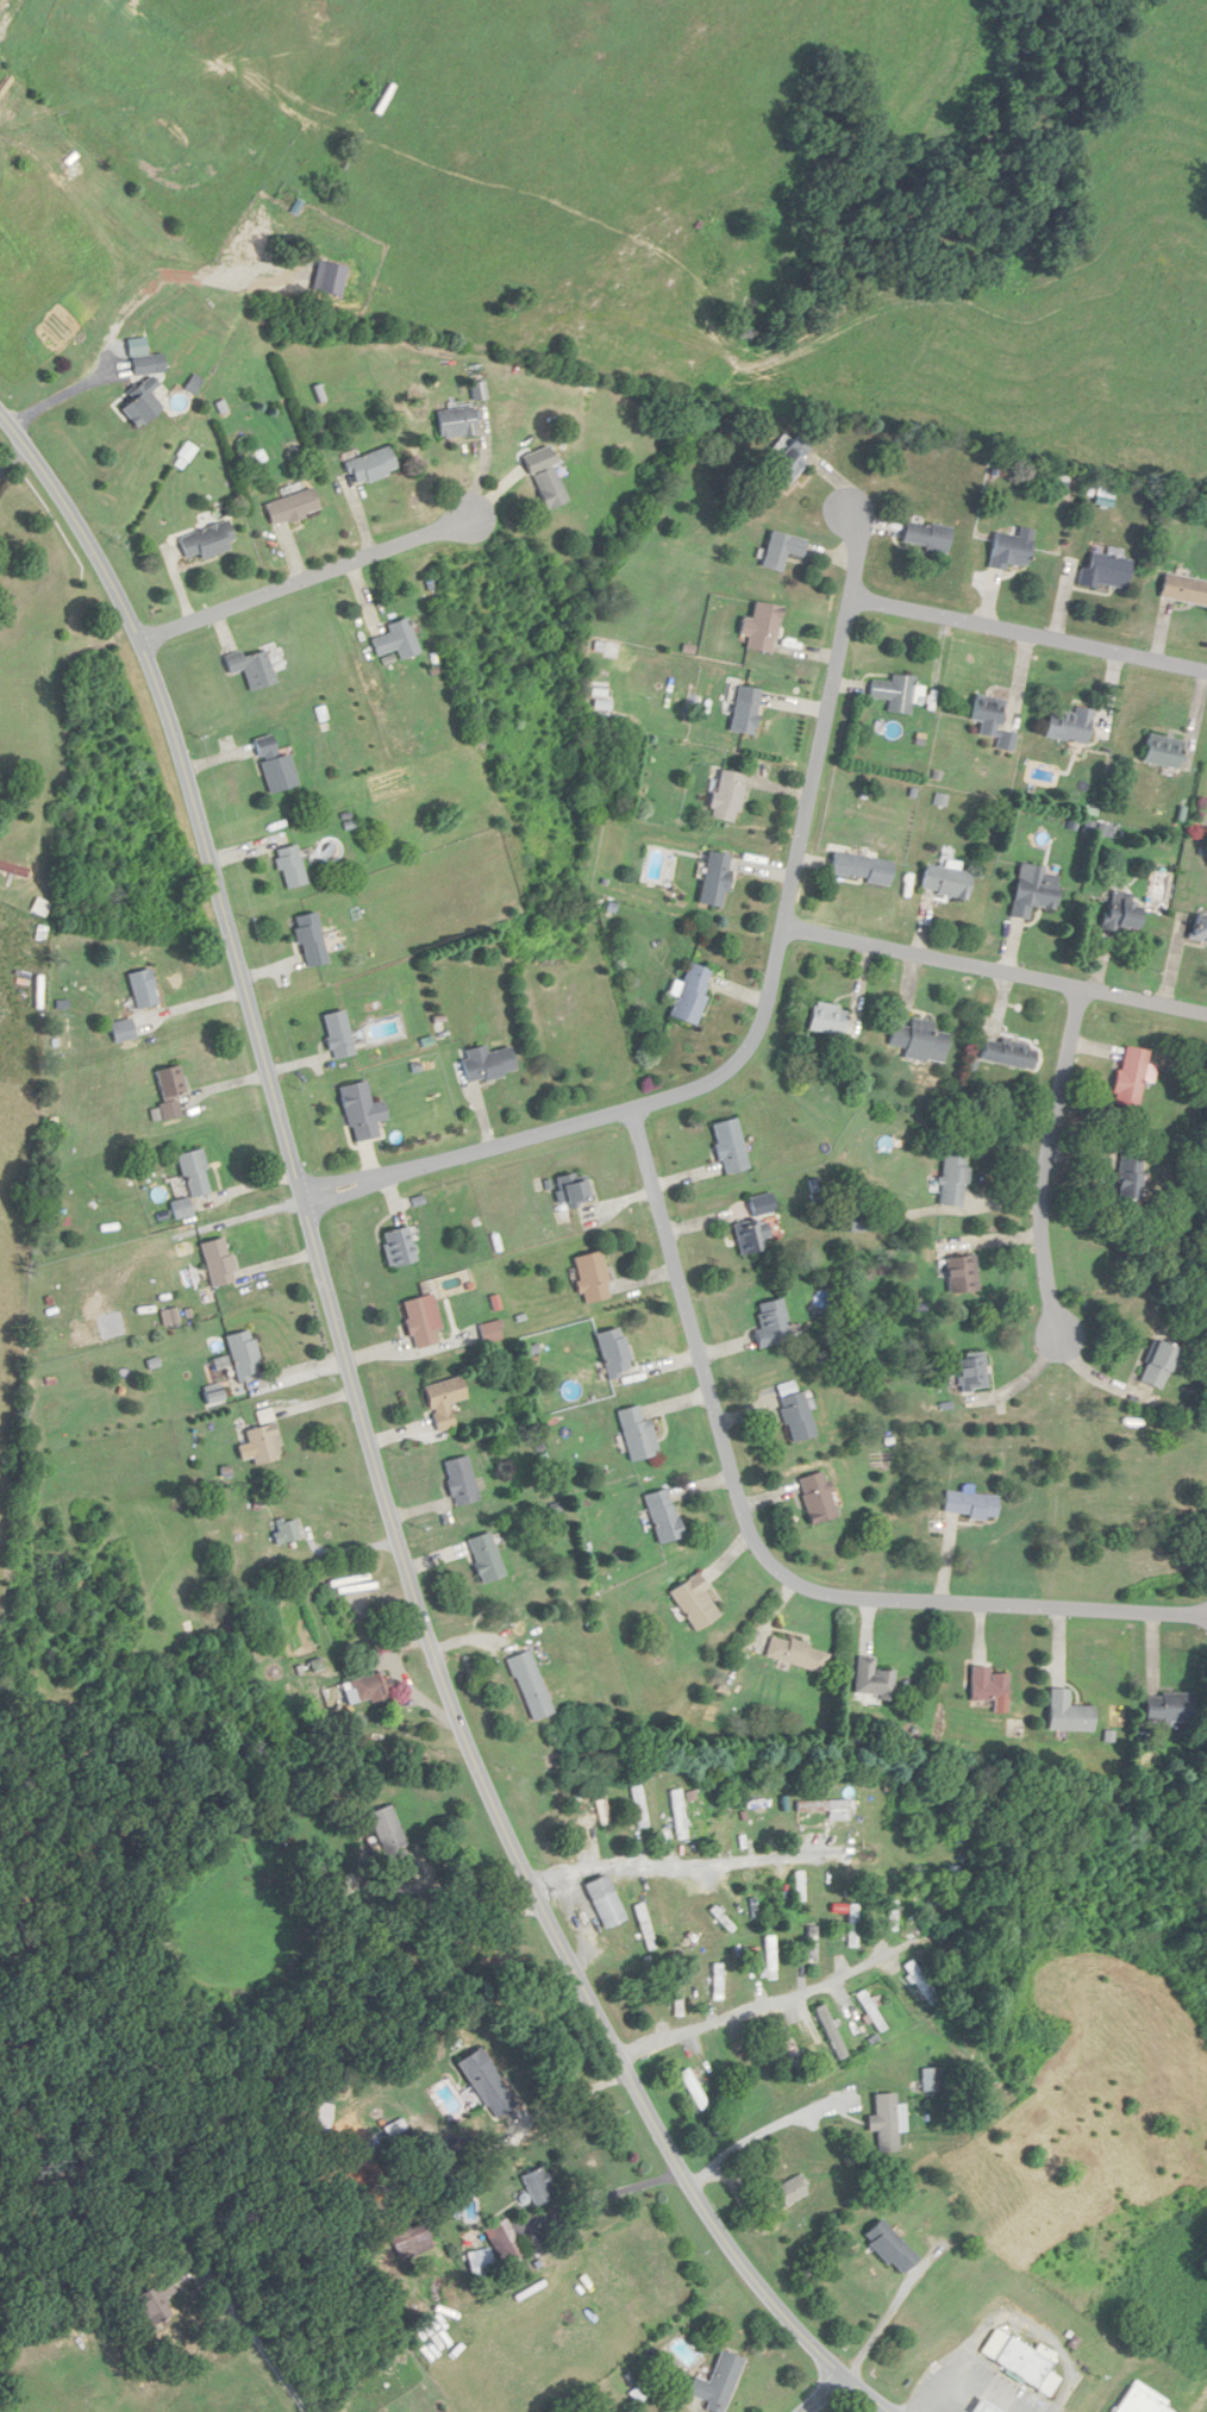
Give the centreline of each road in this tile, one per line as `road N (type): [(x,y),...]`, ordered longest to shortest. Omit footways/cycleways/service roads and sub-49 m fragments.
road 1 (tertiary): [(891,2411),(777,2306),(723,2238),(673,2163),(513,1850),(452,1703),(393,1520),(181,746),(99,558),(0,412)]
road 2 (residential): [(306,1198),(700,1092),(743,1061),(767,1014),(855,595),(861,551),(845,476)]
road 3 (residential): [(632,1111),(749,1529),(777,1575),(836,1602),(1206,1613)]
road 4 (residential): [(786,926),(1206,1014)]
road 5 (residential): [(1083,988),(1053,1135),(1044,1234),(1050,1290),(1077,1383)]
road 6 (residential): [(138,639),(509,512)]
road 7 (residential): [(855,595),(1206,670)]

